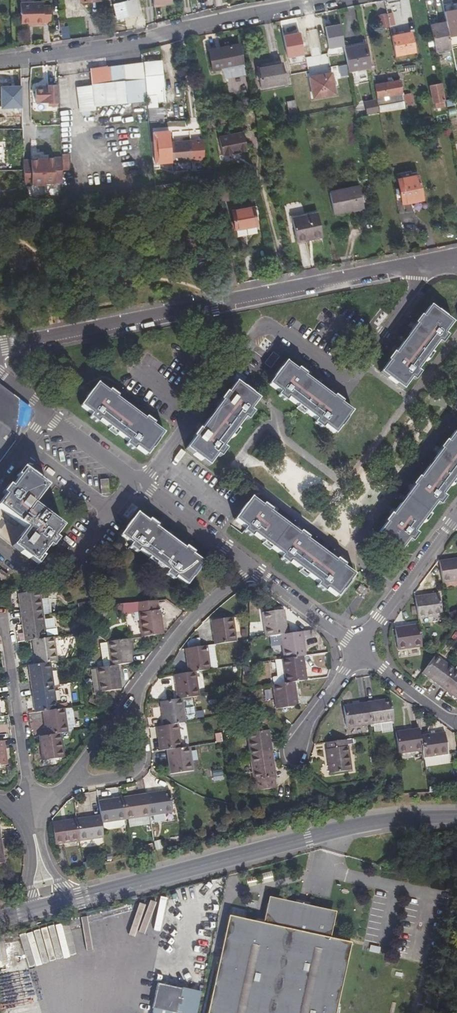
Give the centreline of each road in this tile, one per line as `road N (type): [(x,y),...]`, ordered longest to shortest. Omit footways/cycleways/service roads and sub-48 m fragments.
road 1 (residential): [(456,256),(0,349)]
road 2 (secondary): [(456,817),(373,822),(70,900)]
road 3 (residential): [(32,811),(69,785),(162,650),(251,568)]
road 4 (residential): [(0,61),(119,45),(315,0)]
road 5 (residential): [(3,621),(32,811)]
road 6 (residential): [(358,650),(456,515)]
road 7 (residential): [(251,568),(133,479)]
road 8 (residential): [(358,650),(251,568)]
road 9 (residential): [(295,756),(358,650)]
road 10 (residential): [(456,724),(358,650)]

